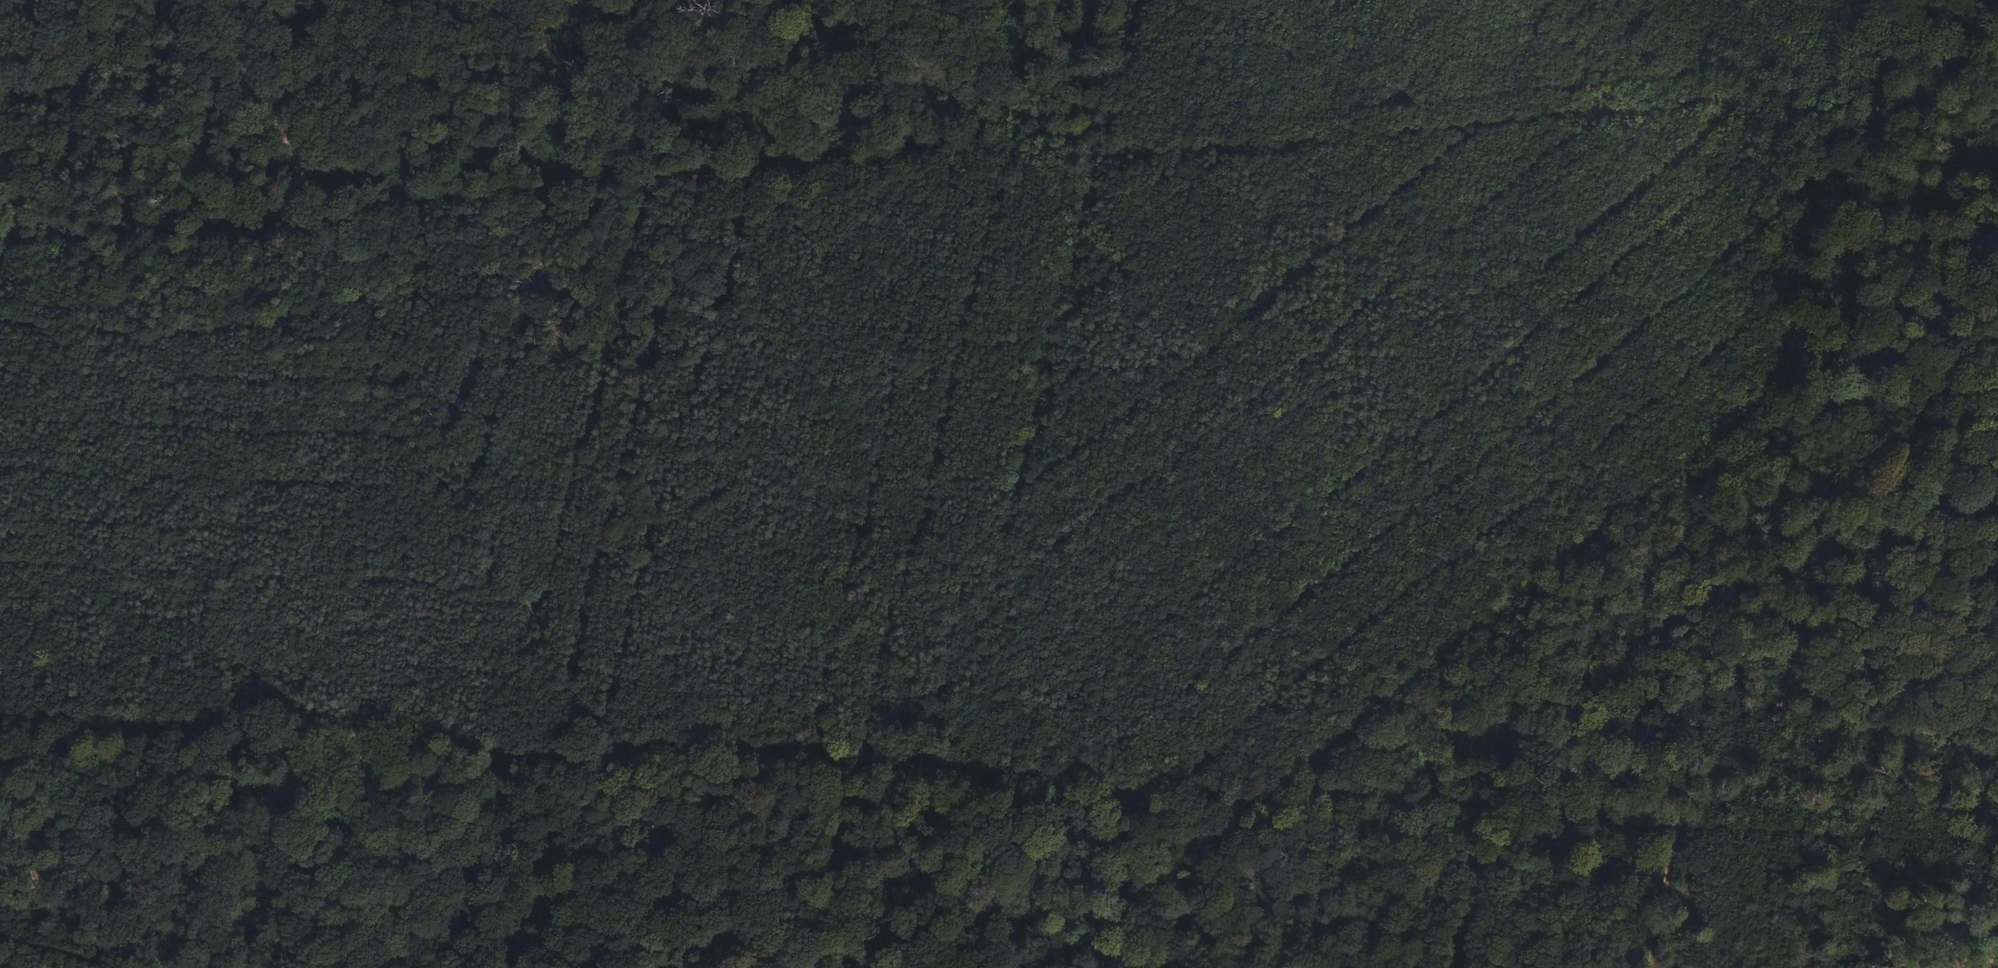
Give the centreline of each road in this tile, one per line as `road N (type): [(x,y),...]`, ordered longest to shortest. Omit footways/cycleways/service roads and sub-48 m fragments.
road 1 (track): [(0,249),(337,222),(1029,139),(1997,53)]
road 2 (track): [(215,0),(609,742)]
road 3 (track): [(609,742),(1286,785)]
road 4 (track): [(1784,383),(1286,785)]
road 5 (track): [(0,704),(609,742)]
road 6 (track): [(1784,383),(1714,813)]
road 7 (track): [(1286,785),(1714,813)]
road 8 (track): [(1872,0),(1784,383)]
road 9 (track): [(1029,139),(741,0)]
road 10 (track): [(1286,785),(1057,967)]
road 11 (track): [(1714,813),(1997,833)]
road 12 (track): [(1997,217),(1784,383)]
road 13 (track): [(609,742),(730,967)]
road 14 (track): [(1714,813),(1679,967)]

